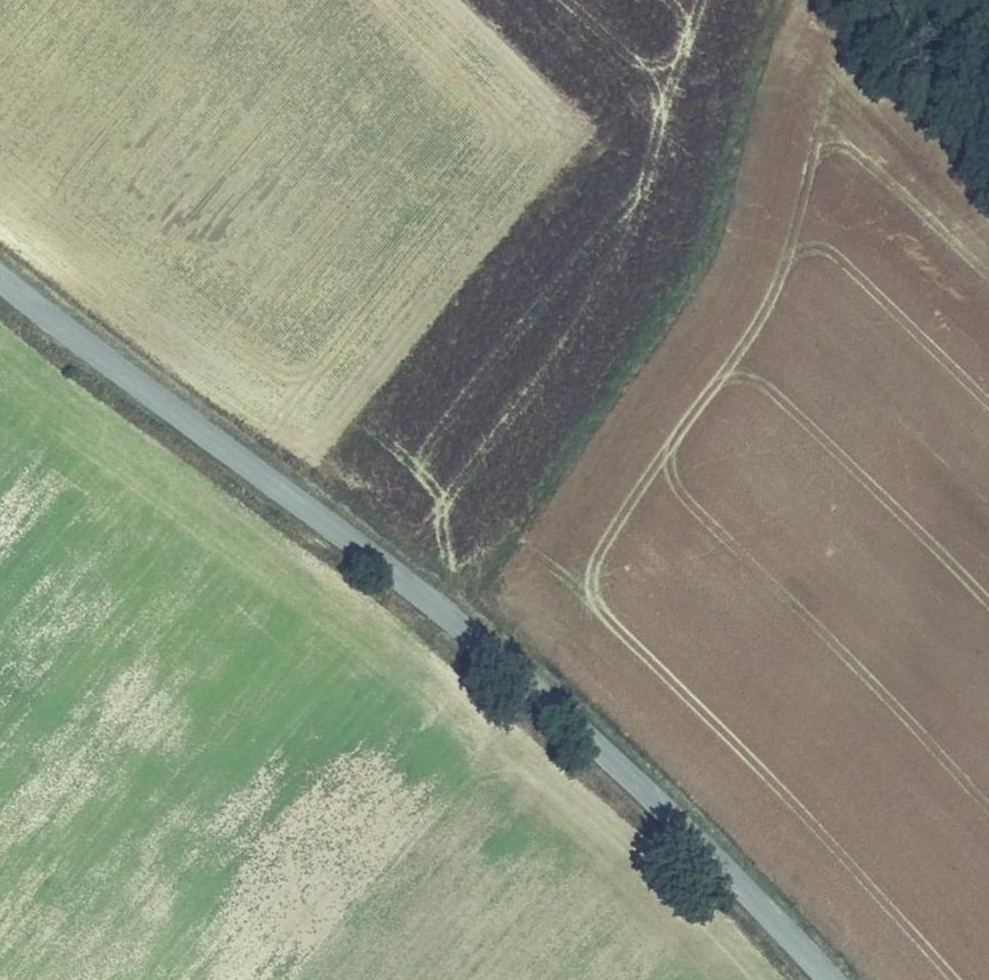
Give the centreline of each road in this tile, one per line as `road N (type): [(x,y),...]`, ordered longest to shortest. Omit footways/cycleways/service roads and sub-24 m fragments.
road 1 (tertiary): [(837,979),(569,712),(0,272)]

